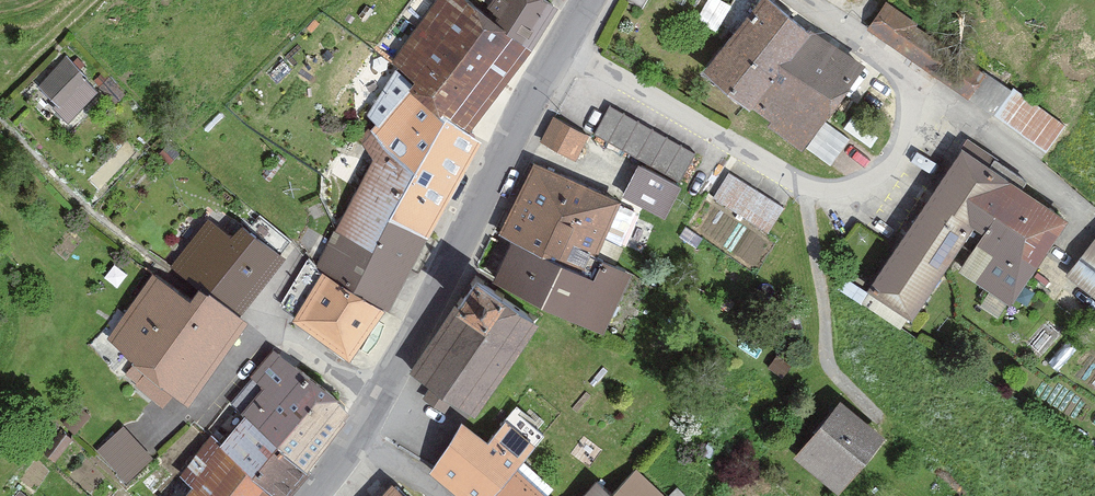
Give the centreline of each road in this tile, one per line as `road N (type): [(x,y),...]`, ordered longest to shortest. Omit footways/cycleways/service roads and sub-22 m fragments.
road 1 (secondary): [(591,0),(518,123),(420,331),(314,495)]
road 2 (track): [(99,0),(0,96)]

